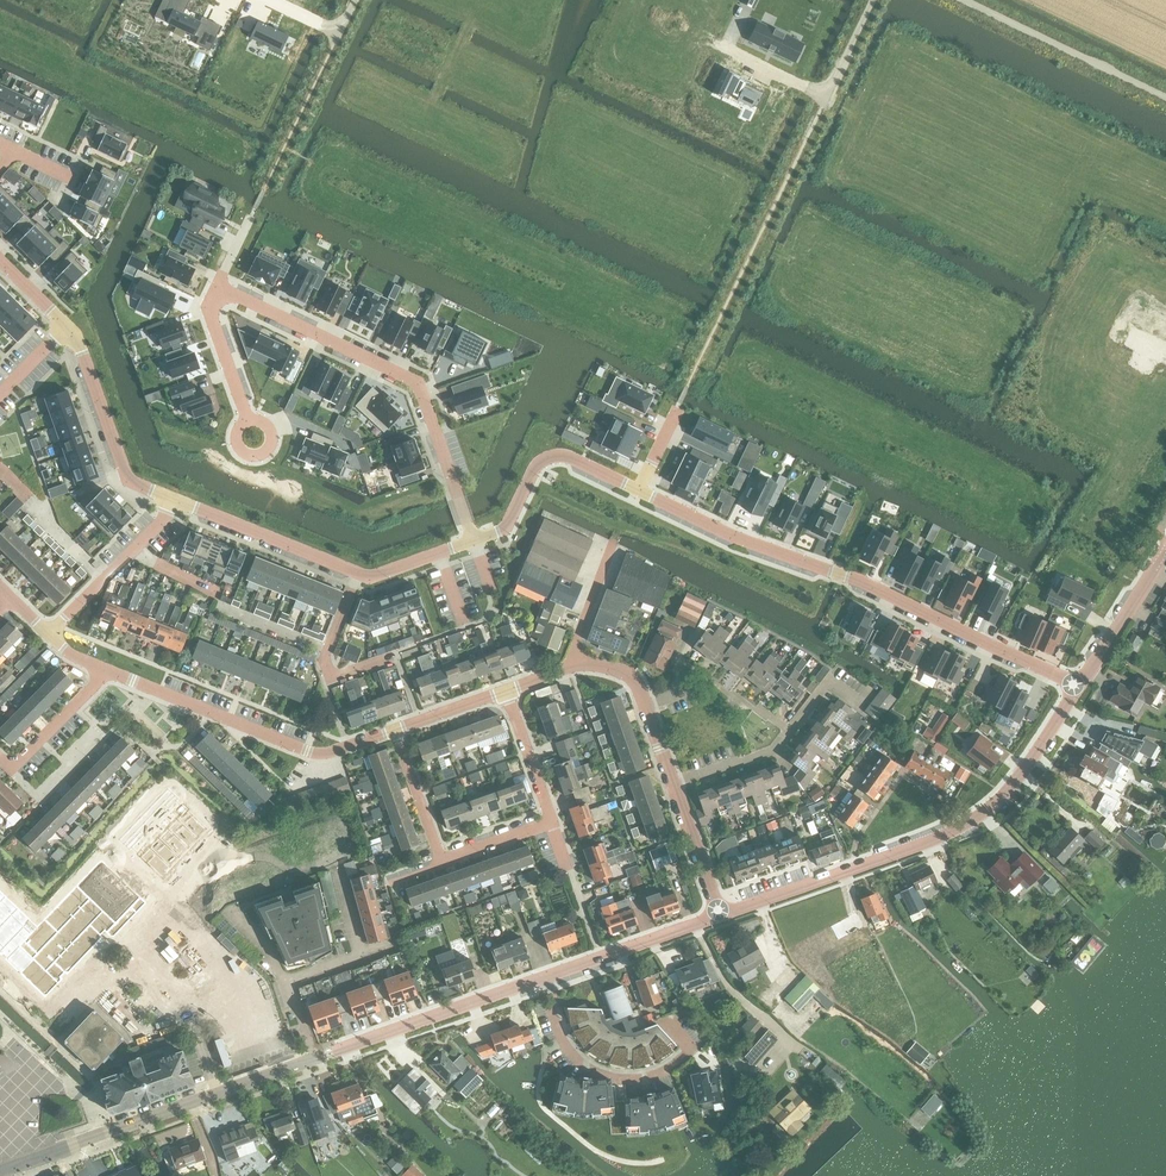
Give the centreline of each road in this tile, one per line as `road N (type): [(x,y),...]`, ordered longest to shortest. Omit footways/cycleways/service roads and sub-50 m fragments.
road 1 (residential): [(638,491),(853,579),(1077,685)]
road 2 (tertiary): [(719,913),(937,835),(986,809),(1016,781),(1077,685)]
road 3 (residential): [(473,539),(419,385),(219,286)]
road 4 (residential): [(174,499),(366,576),(473,539)]
road 5 (residential): [(106,672),(320,754),(394,730)]
road 6 (residential): [(676,26),(826,96),(871,0)]
road 7 (residential): [(874,684),(861,702),(832,680),(775,754),(675,787)]
road 8 (residential): [(666,1012),(691,1043),(652,1068),(607,1071),(565,1040),(542,979)]
road 9 (tertiary): [(317,1058),(542,979)]
road 10 (residential): [(0,1170),(218,1095)]
road 11 (residential): [(966,0),(1165,95)]
road 12 (residential): [(65,325),(128,481),(174,499)]
road 13 (residential): [(473,539),(505,527),(543,460),(570,458),(638,491)]
road 14 (tertiary): [(542,979),(719,913)]
road 15 (residential): [(51,633),(174,499)]
road 16 (residential): [(574,667),(615,672),(639,687),(675,787)]
road 17 (tertiary): [(1077,685),(1165,542)]
road 18 (residential): [(555,820),(510,689)]
road 19 (residential): [(219,286),(211,318),(247,416)]
road 20 (residential): [(441,859),(394,730)]
road 21 (residential): [(675,787),(719,913)]
road 22 (residential): [(574,667),(575,644),(614,541)]
road 23 (residential): [(11,763),(106,672)]
road 24 (residential): [(394,730),(510,689)]

